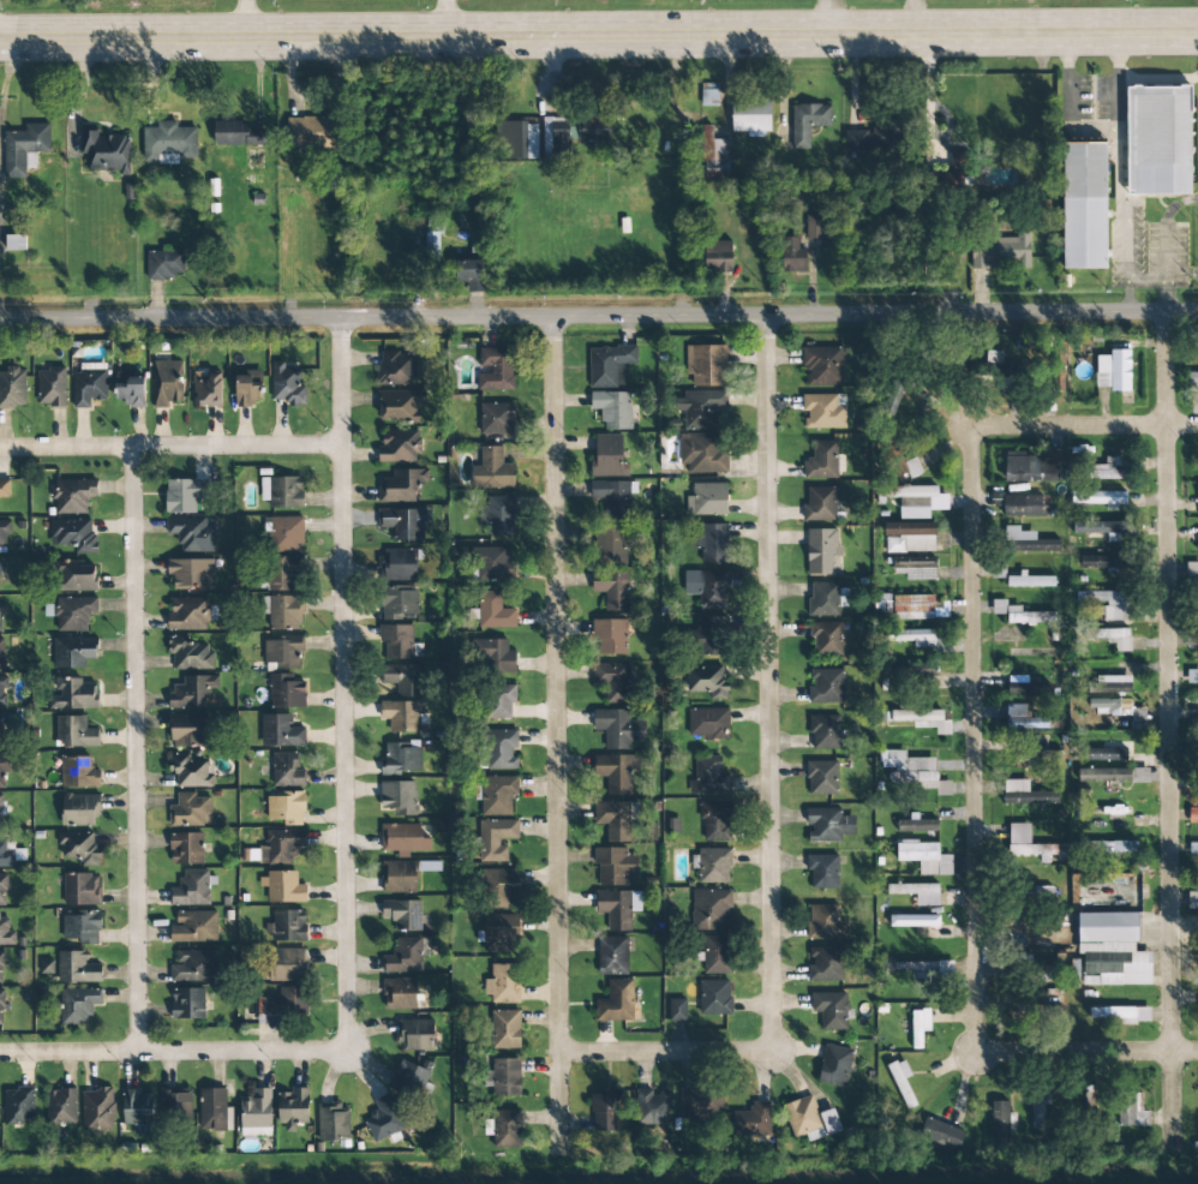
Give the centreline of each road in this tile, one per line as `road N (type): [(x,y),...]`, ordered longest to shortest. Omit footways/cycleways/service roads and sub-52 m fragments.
road 1 (primary): [(1197,25),(0,35)]
road 2 (residential): [(1197,313),(0,316)]
road 3 (residential): [(1164,313),(1173,1154)]
road 4 (residential): [(553,316),(561,1155)]
road 5 (residential): [(767,316),(772,1036),(749,1051)]
road 6 (residential): [(342,317),(348,1048)]
road 7 (residential): [(999,426),(972,438),(977,1034),(980,1046),(1008,1054)]
road 8 (residential): [(140,1053),(138,442)]
road 9 (residential): [(0,1052),(348,1048)]
road 10 (residential): [(0,442),(343,446)]
road 11 (residential): [(999,426),(1197,426)]
road 12 (residential): [(1008,1054),(1197,1052)]
road 13 (residential): [(749,1051),(561,1053)]

